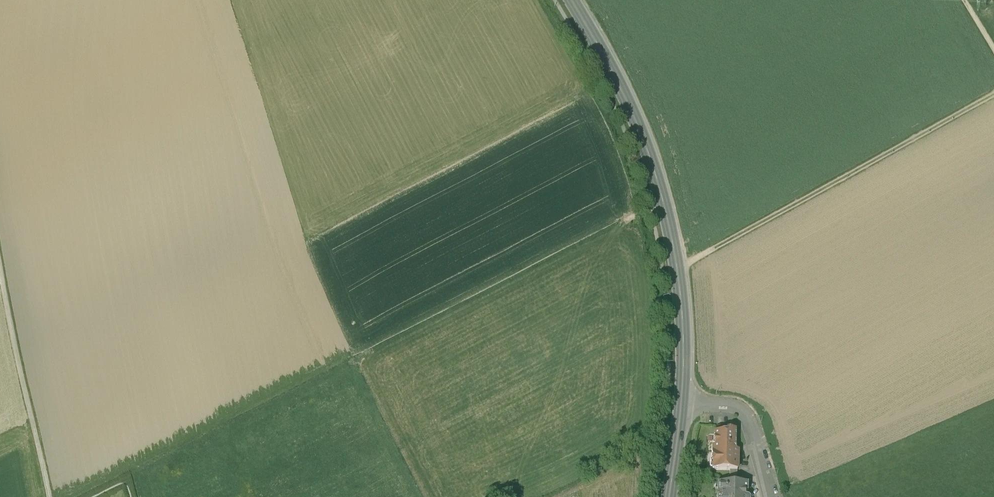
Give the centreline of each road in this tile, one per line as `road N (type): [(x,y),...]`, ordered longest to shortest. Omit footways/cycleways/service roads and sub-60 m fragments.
road 1 (secondary): [(681,396),(676,266),(656,176),(572,0)]
road 2 (track): [(993,93),(676,266)]
road 3 (track): [(49,496),(0,264)]
road 4 (residential): [(681,396),(745,409),(755,422),(772,496)]

